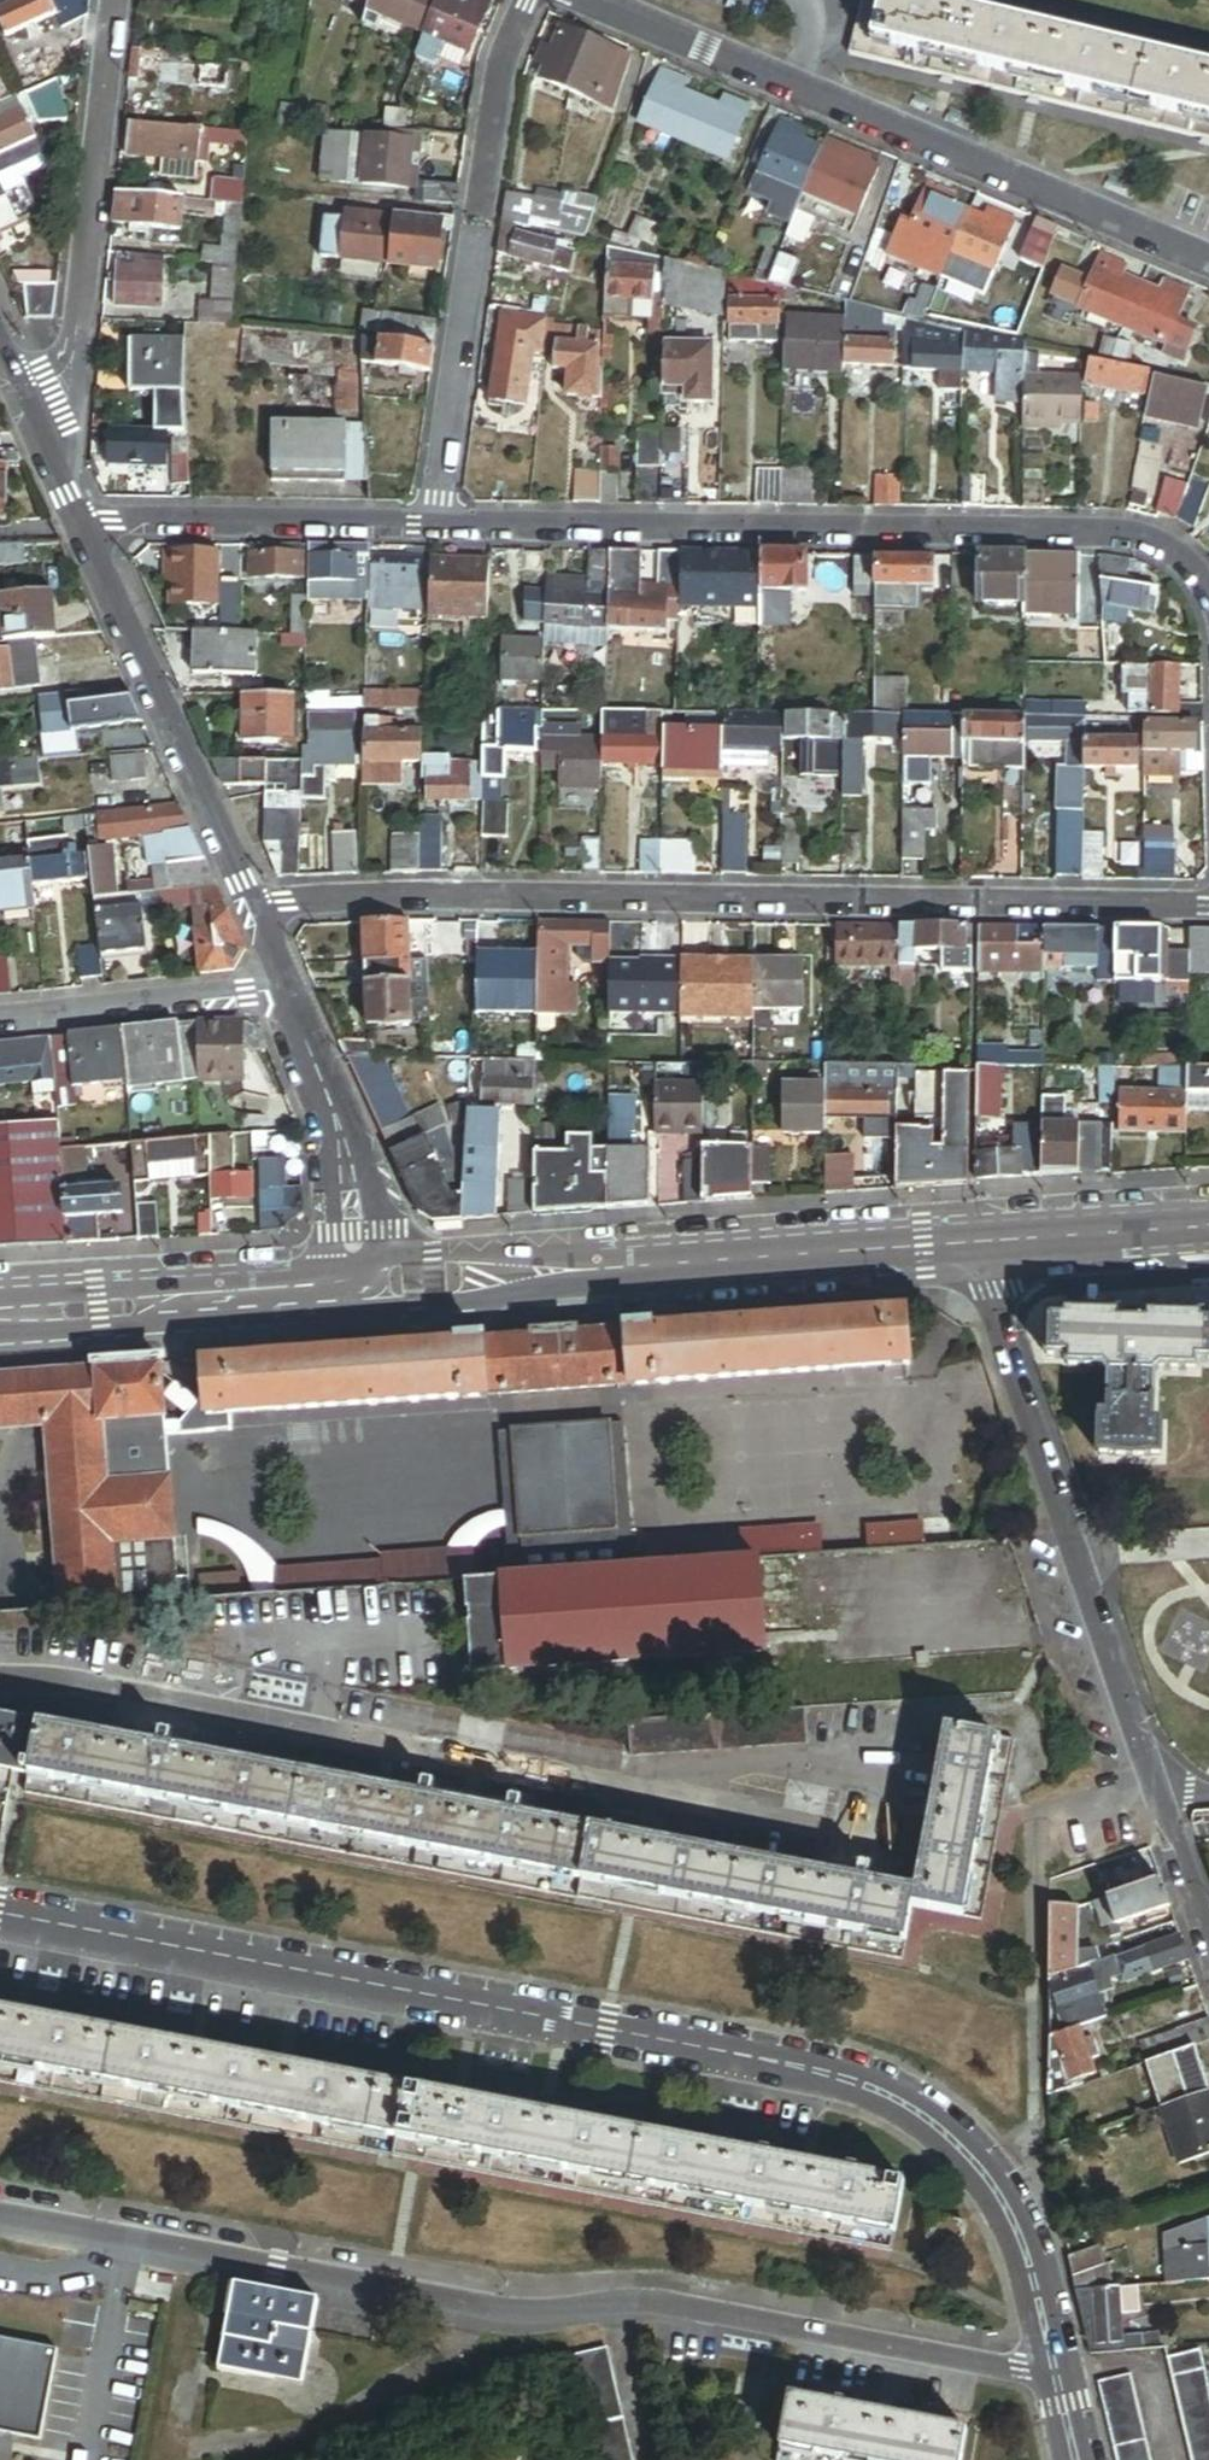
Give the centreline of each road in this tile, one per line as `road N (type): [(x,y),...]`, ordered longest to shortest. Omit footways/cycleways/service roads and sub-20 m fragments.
road 1 (residential): [(0,1915),(836,2075),(892,2098),(948,2131),(989,2174),(1018,2223),(1053,2373)]
road 2 (residential): [(1053,2373),(657,2296),(505,2310),(0,2211)]
road 3 (residential): [(1208,907),(486,896),(252,907)]
road 4 (residential): [(0,1680),(83,1688),(862,1829)]
road 5 (residential): [(432,526),(1127,538),(1167,549),(1208,592)]
road 6 (residential): [(581,0),(1208,263)]
road 7 (tertiary): [(982,1246),(370,1285)]
road 8 (residential): [(432,526),(503,67),(529,0)]
road 9 (residential): [(115,0),(72,369),(20,396)]
road 10 (residential): [(252,907),(82,525)]
road 11 (residential): [(1080,1567),(1208,1942)]
road 12 (tertiary): [(370,1285),(0,1308)]
road 13 (residential): [(82,525),(432,526)]
road 14 (residential): [(982,1246),(999,1334),(1080,1567)]
road 15 (residential): [(370,1285),(341,1125),(290,994)]
road 16 (residential): [(290,994),(0,1024)]
road 17 (tertiary): [(1208,1231),(982,1246)]
road 18 (residential): [(82,525),(20,396)]
road 19 (residential): [(1080,1567),(1208,1557)]

